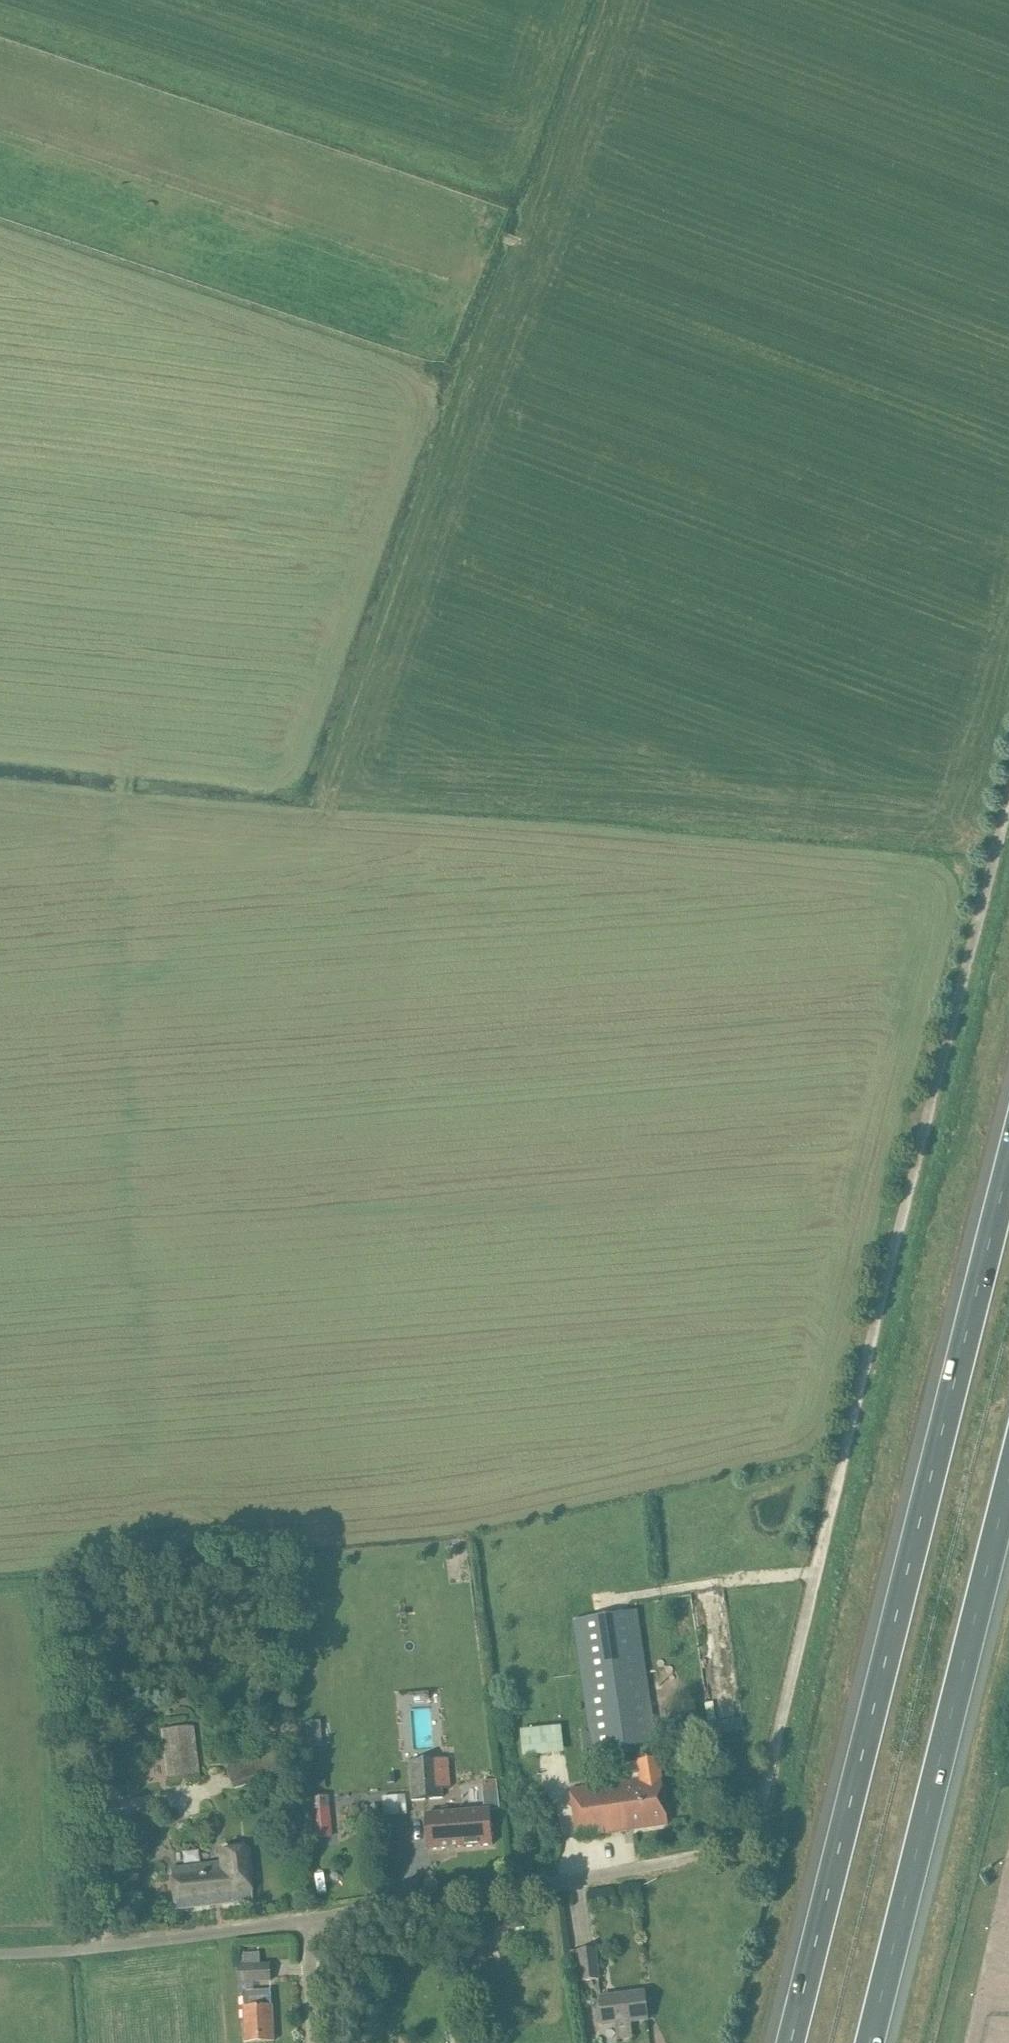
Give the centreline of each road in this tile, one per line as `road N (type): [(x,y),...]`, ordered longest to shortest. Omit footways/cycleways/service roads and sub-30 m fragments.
road 1 (unclassified): [(307,1920),(704,1855),(751,1829),(1008,793)]
road 2 (motorway): [(1008,1164),(790,2042)]
road 3 (motorway): [(869,2042),(1008,1480)]
road 4 (unclassified): [(0,1954),(307,1920)]
road 5 (unclassified): [(310,2042),(307,1920)]

